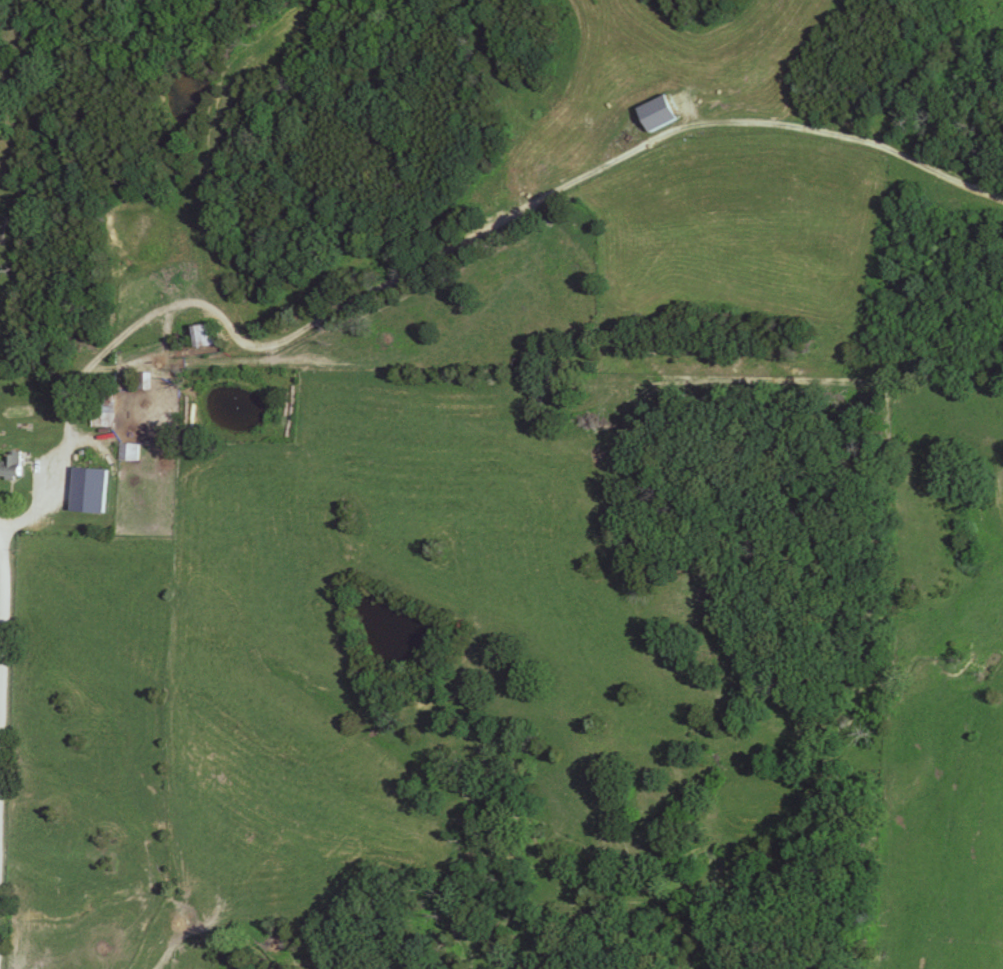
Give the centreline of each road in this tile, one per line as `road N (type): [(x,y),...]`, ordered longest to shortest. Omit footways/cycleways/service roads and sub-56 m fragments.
road 1 (residential): [(0,832),(8,570),(0,528)]
road 2 (residential): [(0,525),(33,517),(51,457),(124,432),(133,414),(167,393),(177,368),(200,358)]

